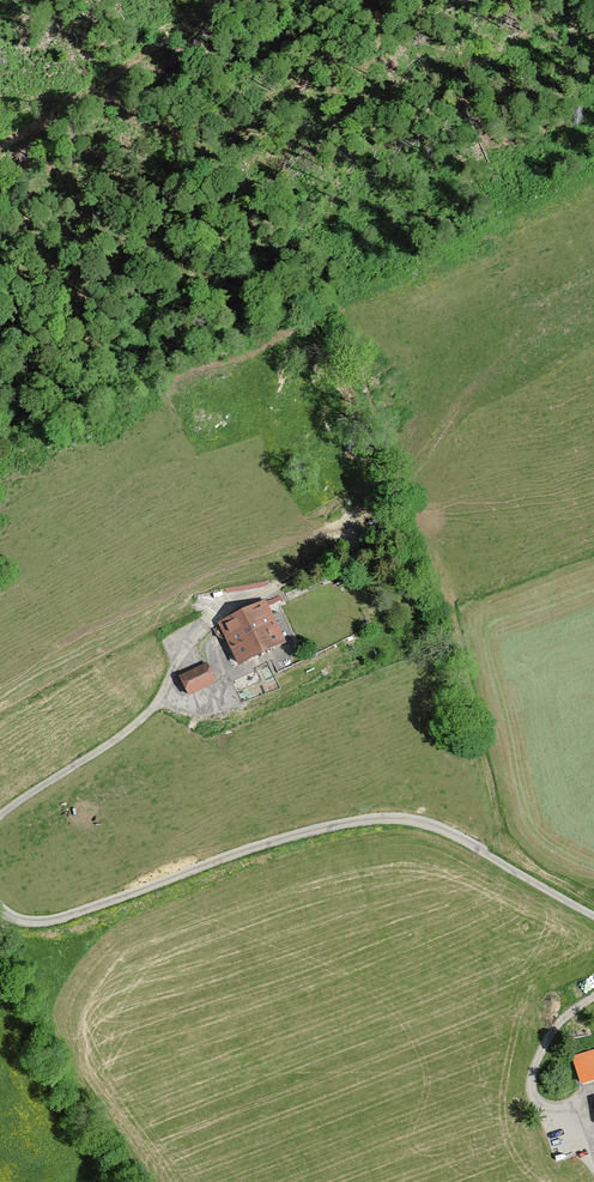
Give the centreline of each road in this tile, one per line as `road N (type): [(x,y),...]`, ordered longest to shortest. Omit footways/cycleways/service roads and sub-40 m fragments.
road 1 (track): [(402,482),(449,602),(503,833),(528,863),(593,899)]
road 2 (track): [(201,628),(378,538),(384,501),(478,385)]
road 3 (track): [(0,151),(225,0)]

